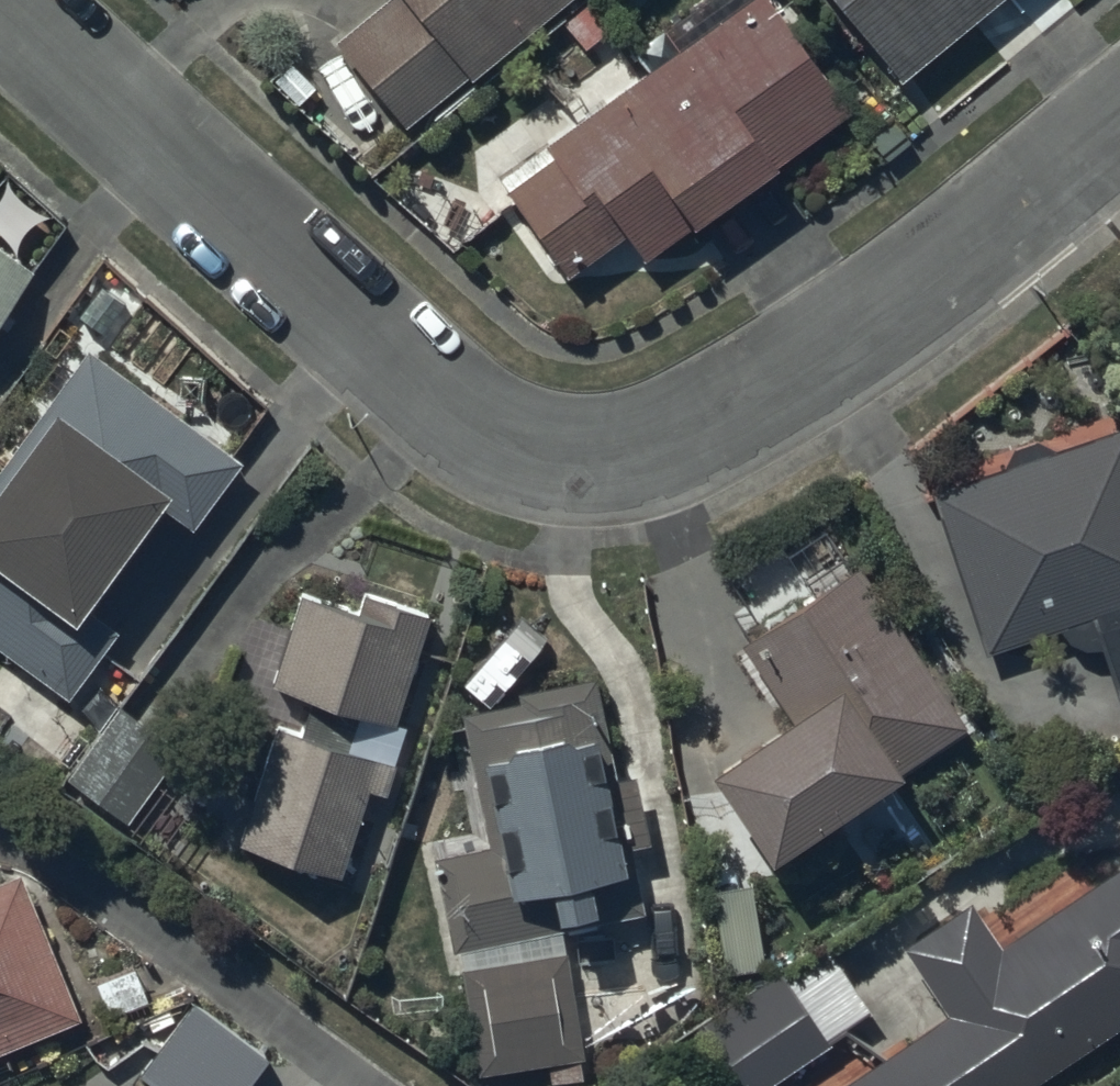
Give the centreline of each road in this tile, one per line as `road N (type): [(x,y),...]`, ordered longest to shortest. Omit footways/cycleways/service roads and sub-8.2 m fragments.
road 1 (residential): [(1119,125),(963,254),(736,406),(636,449),(545,445),(460,411),(0,3)]
road 2 (residential): [(0,805),(394,1085)]

